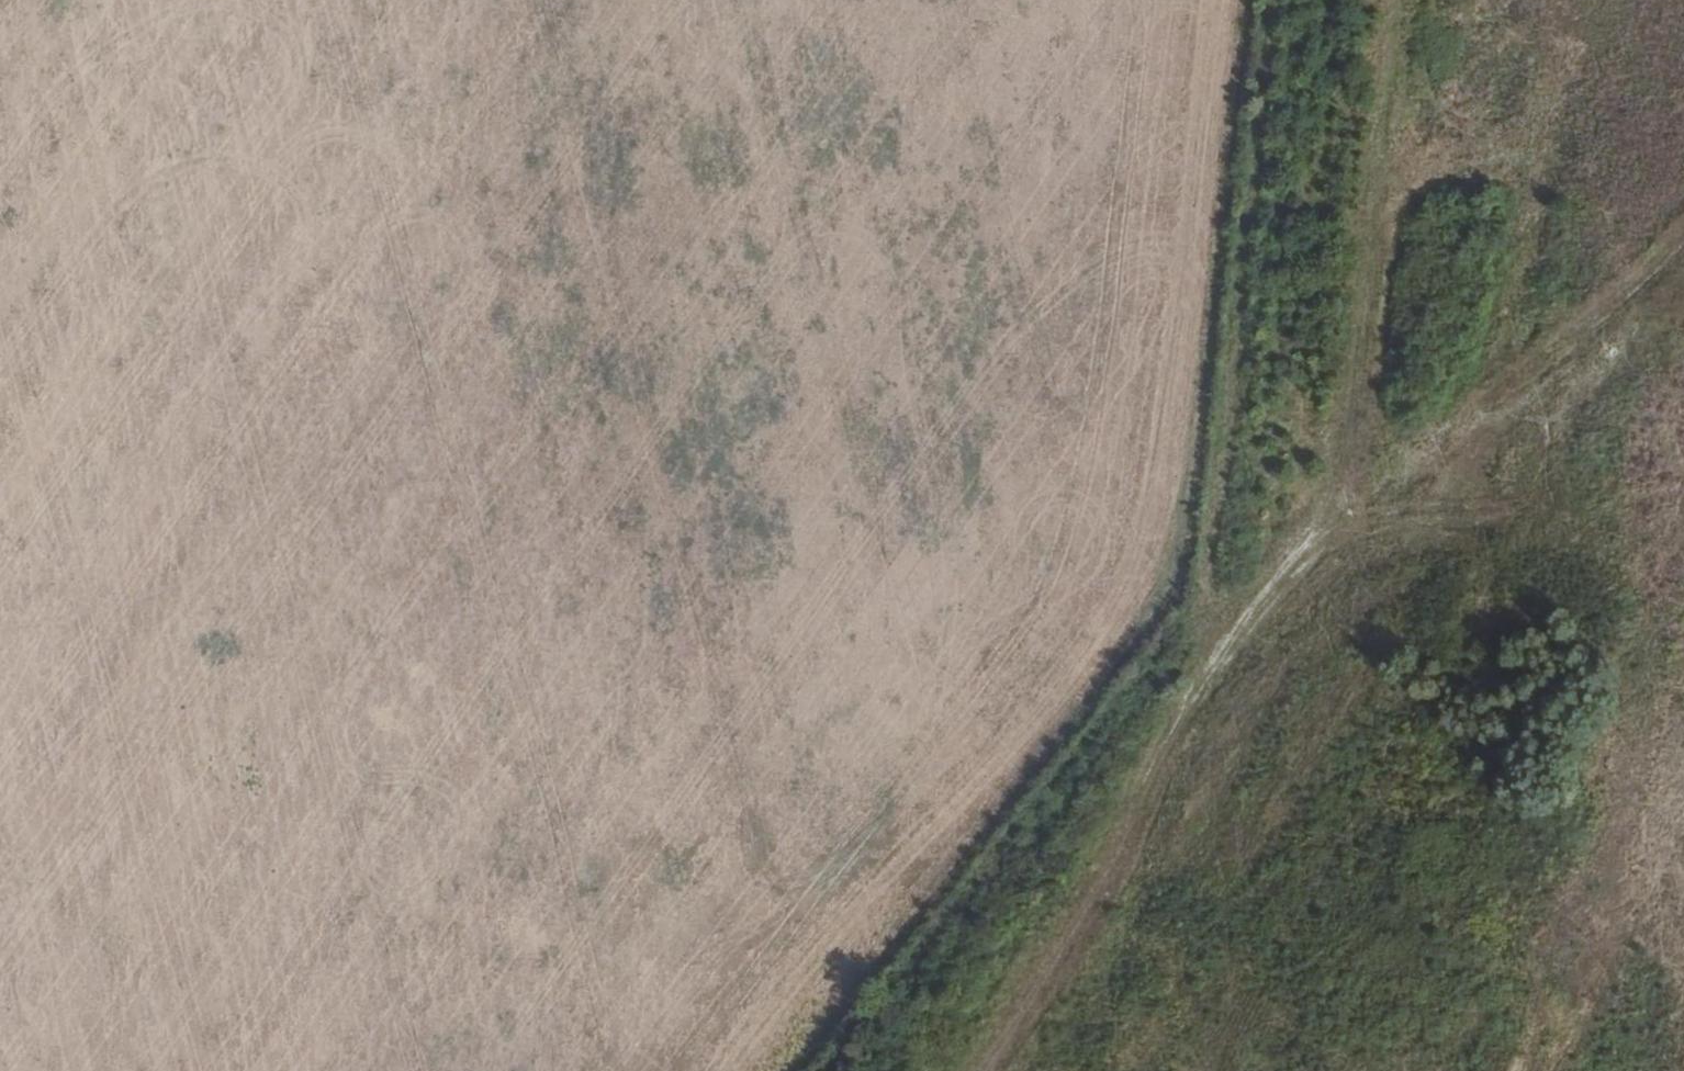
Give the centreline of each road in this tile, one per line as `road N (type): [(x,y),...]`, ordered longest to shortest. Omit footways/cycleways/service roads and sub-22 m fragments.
road 1 (track): [(1683,250),(1354,498),(980,1070)]

